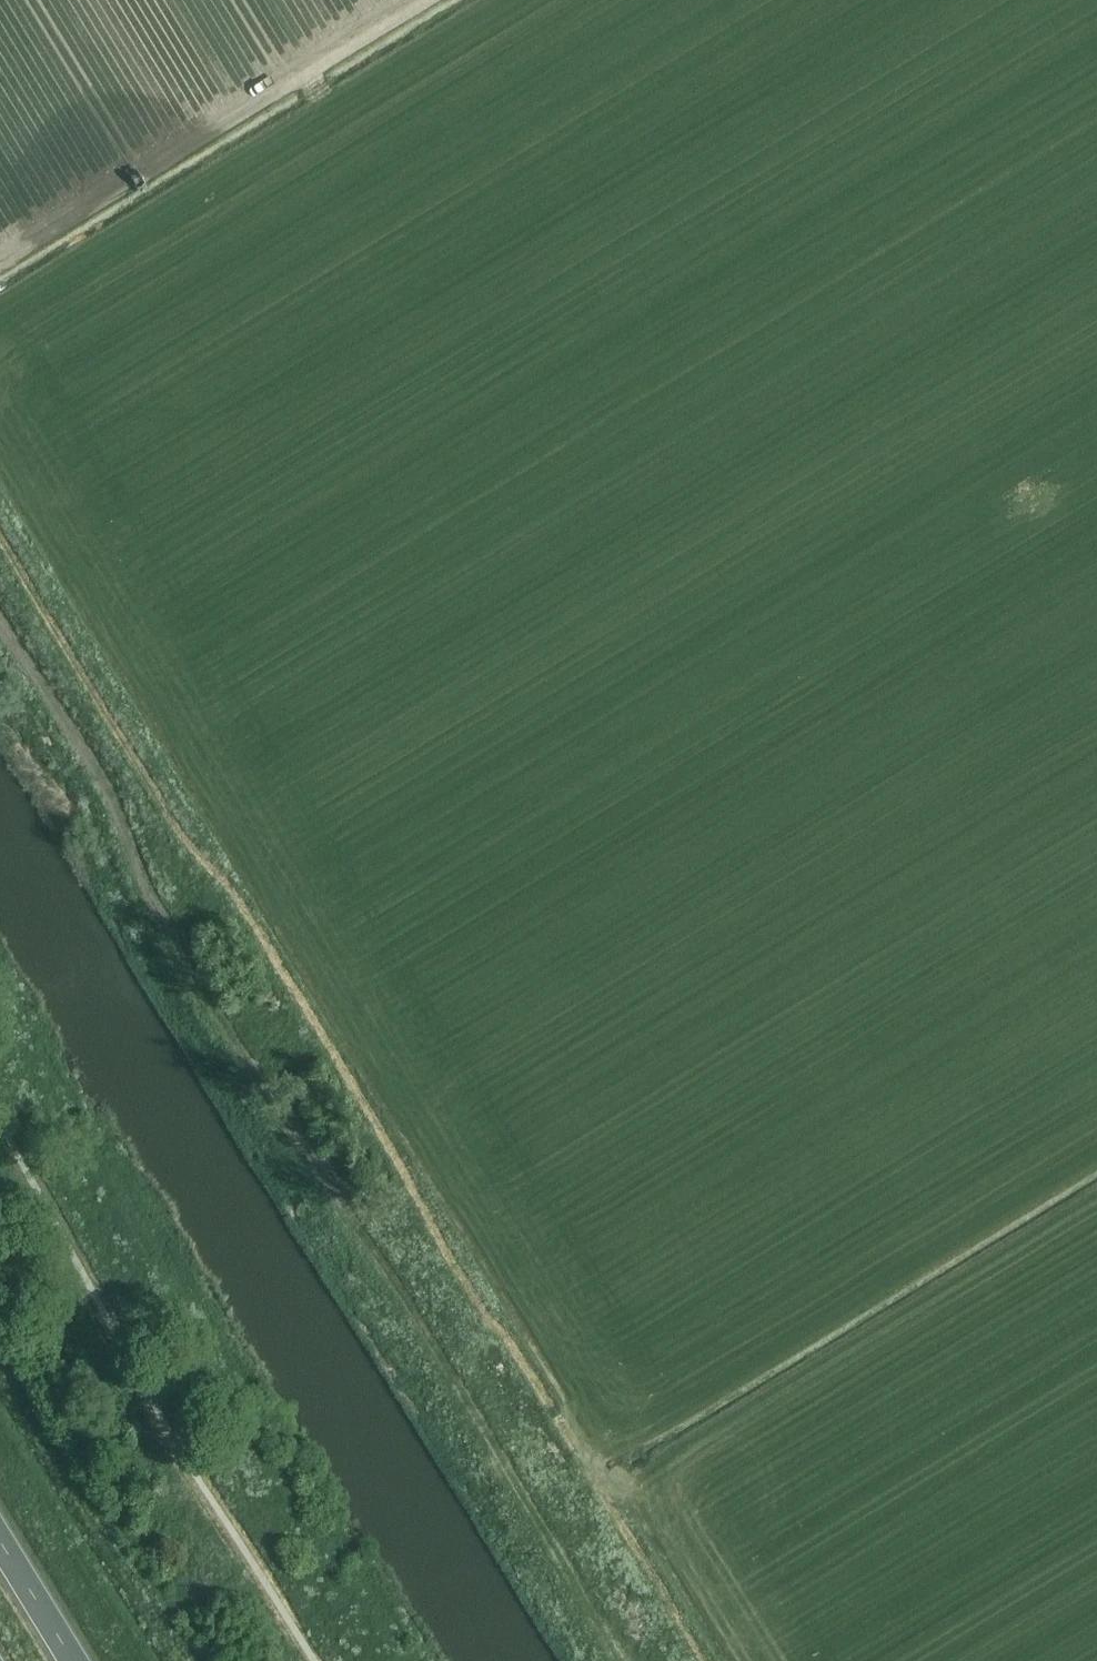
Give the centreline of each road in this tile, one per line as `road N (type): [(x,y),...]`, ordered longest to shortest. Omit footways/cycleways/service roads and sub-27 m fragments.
road 1 (trunk): [(73,1660),(0,1541)]

